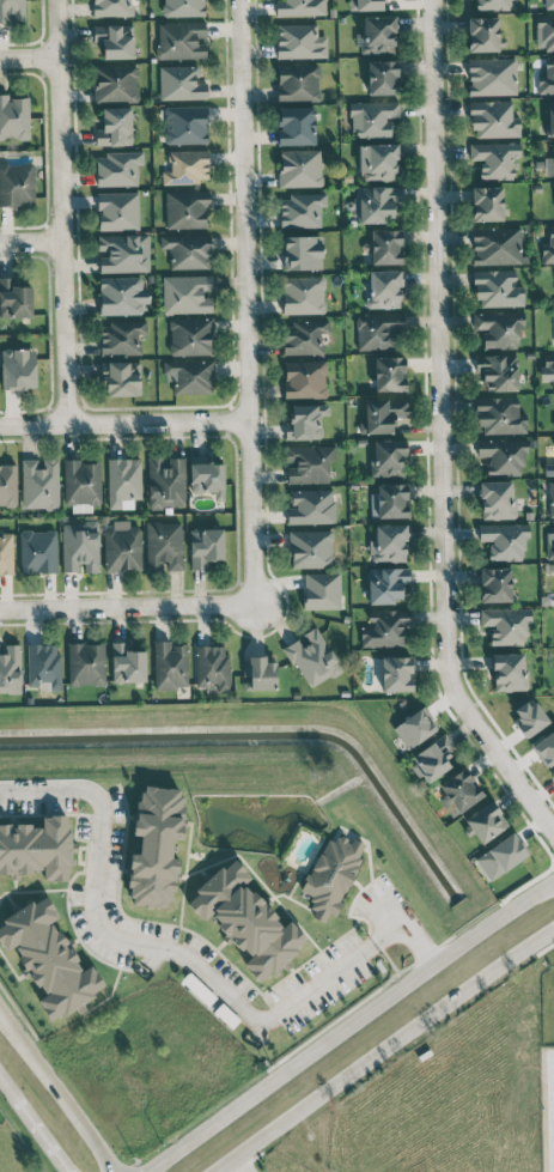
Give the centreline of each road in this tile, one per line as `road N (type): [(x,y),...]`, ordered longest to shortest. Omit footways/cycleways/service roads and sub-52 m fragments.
road 1 (residential): [(553,829),(451,687),(444,657),(430,0)]
road 2 (residential): [(252,605),(239,0)]
road 3 (secondary): [(553,881),(144,1171)]
road 4 (residential): [(65,423),(55,0)]
road 5 (secondary): [(211,1171),(553,927)]
road 6 (residential): [(0,609),(252,605)]
road 7 (residential): [(248,420),(0,424)]
road 8 (tertiary): [(123,1171),(0,1005)]

